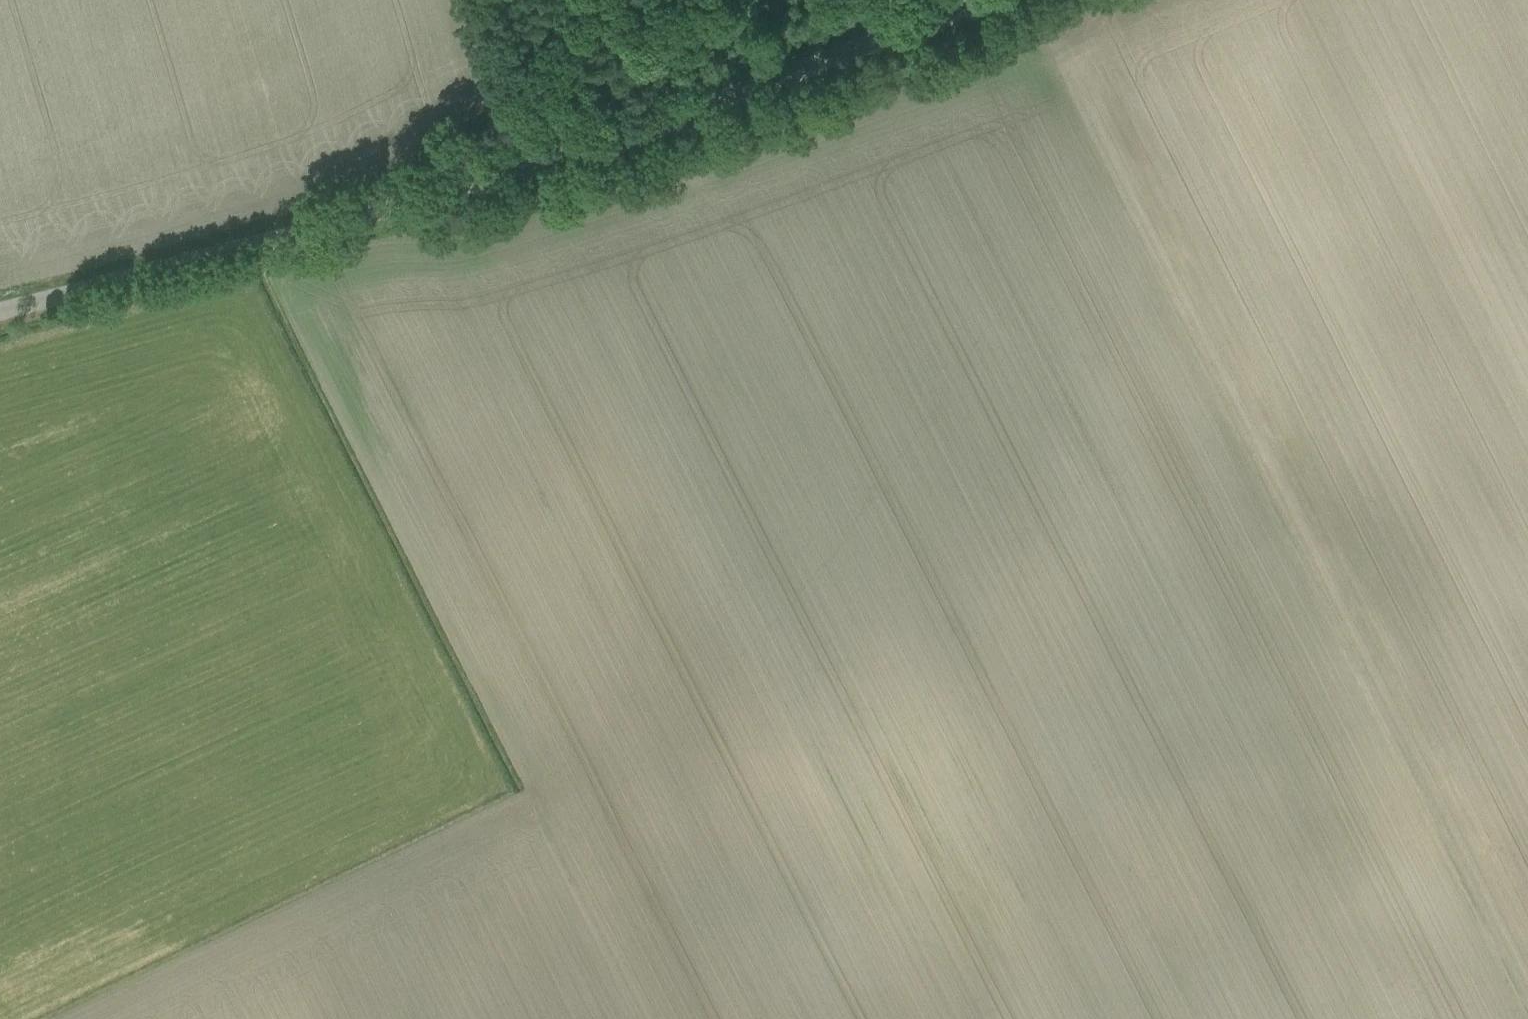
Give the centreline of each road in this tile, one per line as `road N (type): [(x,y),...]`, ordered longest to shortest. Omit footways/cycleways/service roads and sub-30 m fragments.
road 1 (unclassified): [(0,310),(500,178),(987,0)]

